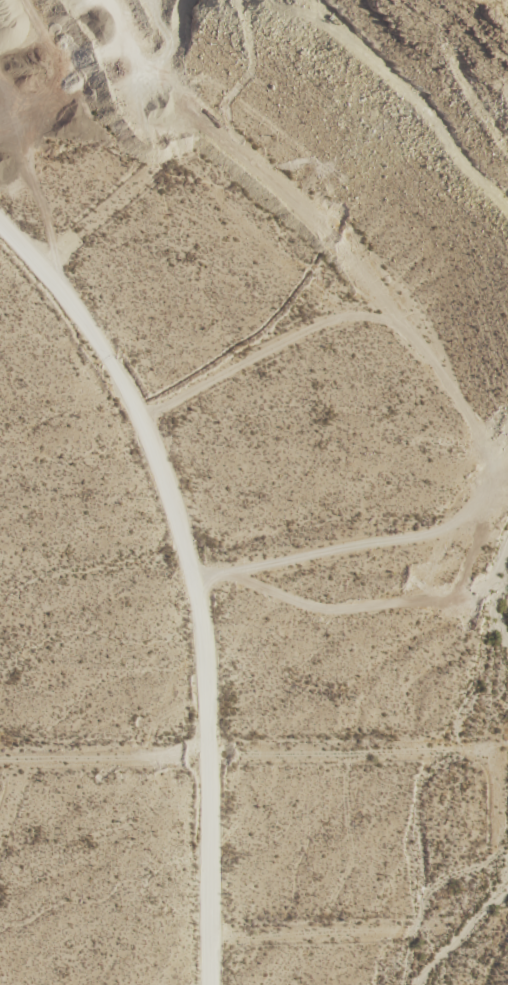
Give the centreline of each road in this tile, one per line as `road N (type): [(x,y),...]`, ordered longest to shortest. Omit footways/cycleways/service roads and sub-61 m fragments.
road 1 (track): [(158,585),(263,566),(317,545),(427,529),(472,499),(481,443),(467,410),(410,347),(311,157),(213,75),(188,76),(132,22)]
road 2 (track): [(507,742),(484,750),(0,756)]
road 3 (track): [(344,305),(137,408)]
road 4 (track): [(203,114),(33,263)]
road 5 (track): [(410,931),(209,934)]

